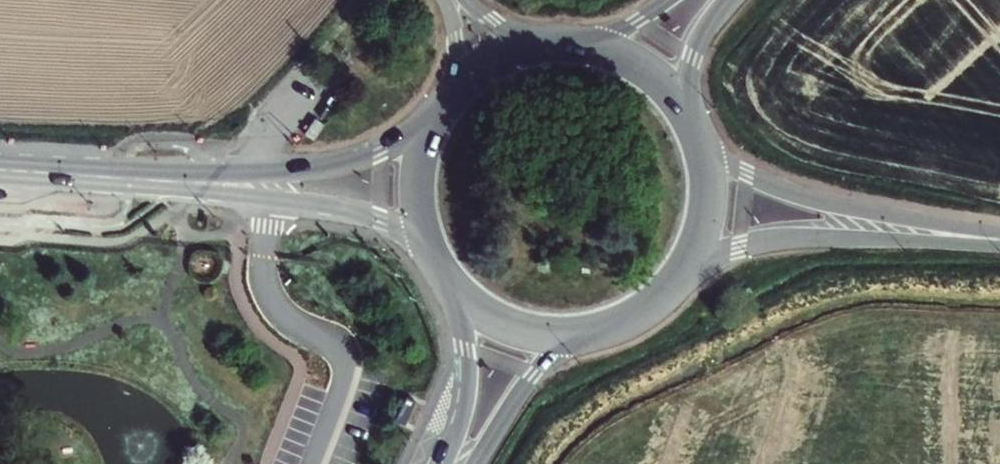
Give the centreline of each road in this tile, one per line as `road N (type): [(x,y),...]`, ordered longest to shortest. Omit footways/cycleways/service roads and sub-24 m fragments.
road 1 (unclassified): [(999,234),(791,192),(733,169),(699,133)]
road 2 (unclassified): [(689,267),(727,249),(782,239),(999,244)]
road 3 (secondary): [(429,129),(340,167),(131,178)]
road 4 (secondary): [(131,178),(357,209),(424,239)]
road 5 (secondary): [(477,463),(538,372),(601,332)]
road 6 (secondary): [(456,291),(468,382),(445,463)]
road 7 (secondary): [(456,291),(523,332),(601,332)]
road 8 (secondary): [(689,267),(711,191),(699,133)]
road 9 (secondary): [(0,169),(131,178)]
road 10 (secondary): [(685,107),(648,70),(583,44)]

